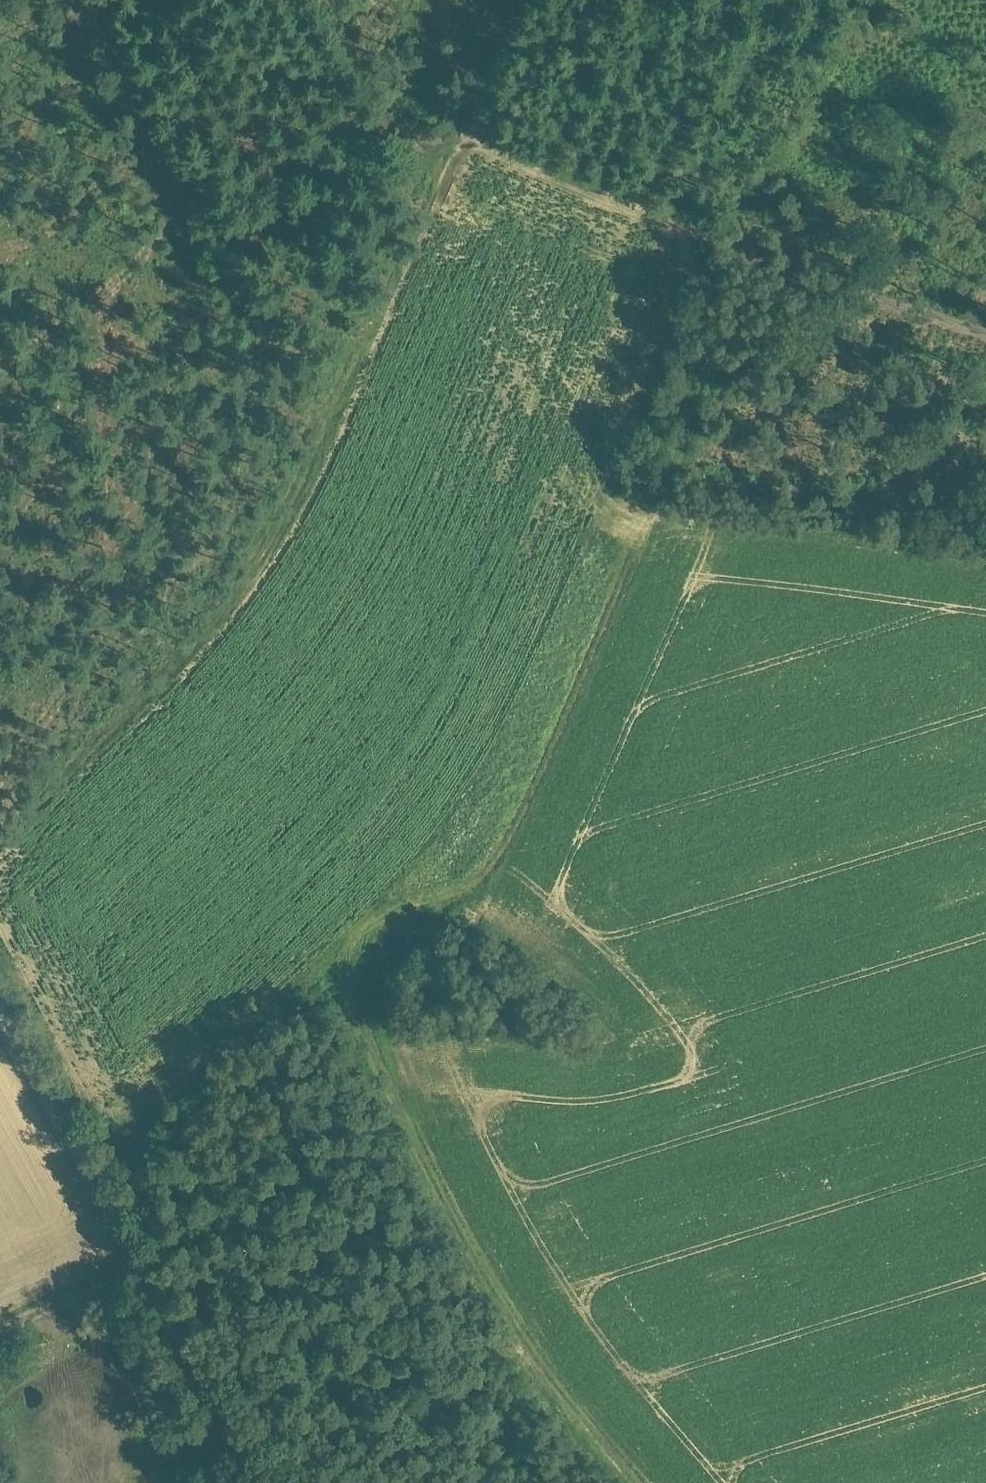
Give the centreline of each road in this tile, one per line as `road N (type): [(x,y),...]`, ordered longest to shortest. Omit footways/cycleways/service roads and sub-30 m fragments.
road 1 (track): [(264,1482),(0,1009)]

